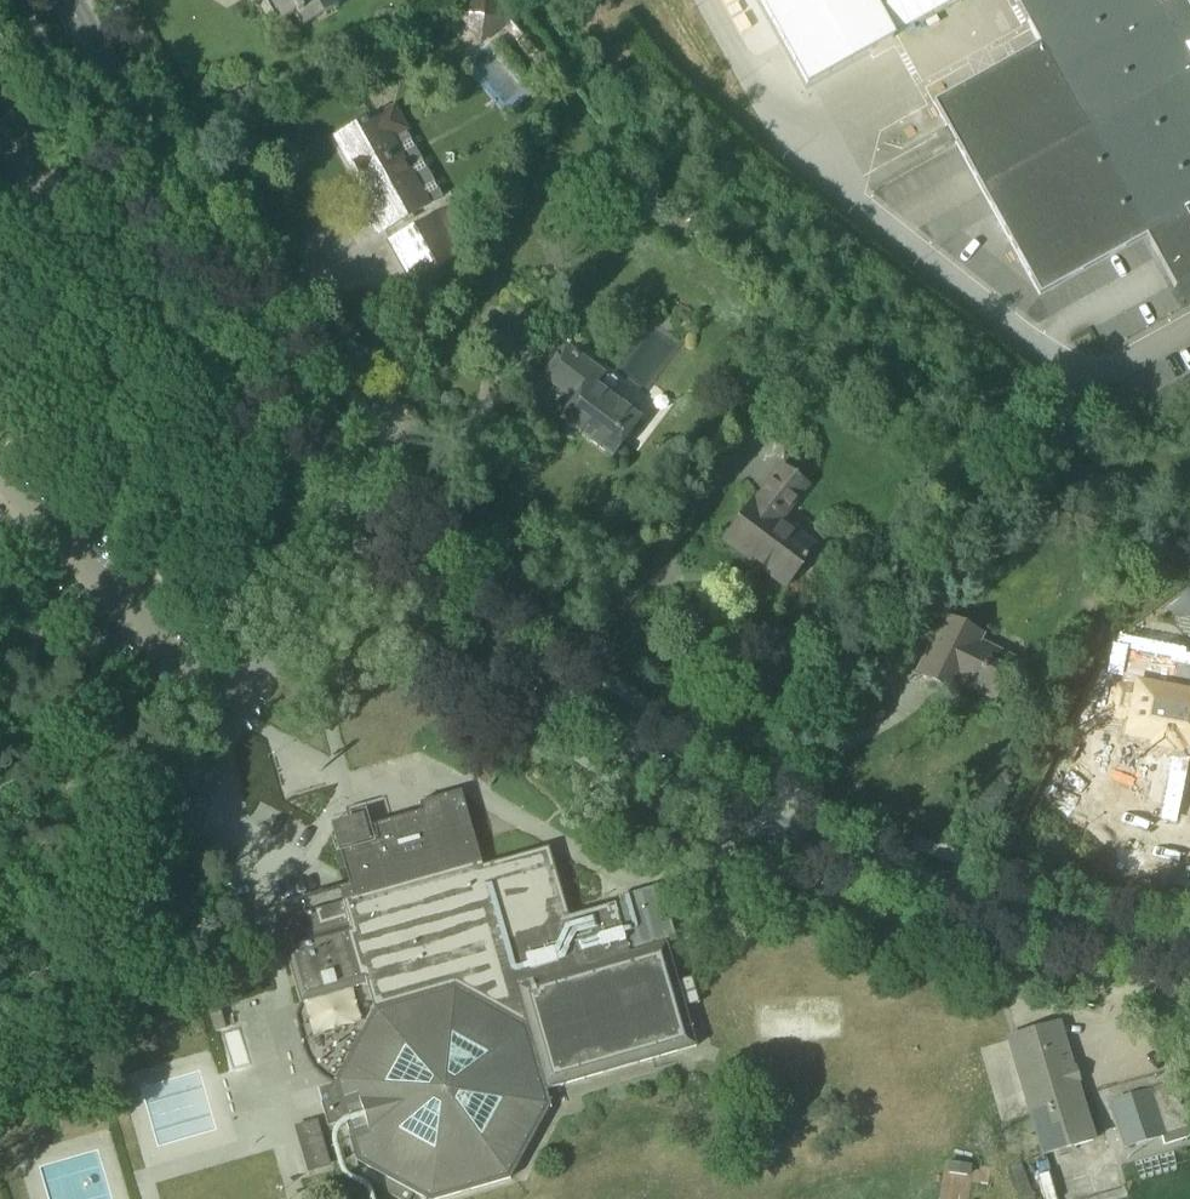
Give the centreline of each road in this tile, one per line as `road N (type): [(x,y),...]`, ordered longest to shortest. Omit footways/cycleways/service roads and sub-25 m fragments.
road 1 (tertiary): [(499,649),(535,684),(708,799),(857,868),(989,916),(1189,956)]
road 2 (tertiary): [(271,365),(66,0)]
road 3 (unclassified): [(54,1013),(116,968),(147,930),(247,706)]
road 4 (unclassified): [(0,480),(178,665),(247,706)]
road 5 (unclassified): [(247,706),(281,633),(371,534)]
road 6 (tertiary): [(271,365),(285,413),(371,534)]
road 7 (tertiary): [(392,518),(306,399),(271,365)]
road 8 (tertiary): [(371,534),(452,622),(499,649)]
road 9 (tertiary): [(499,649),(392,518)]

